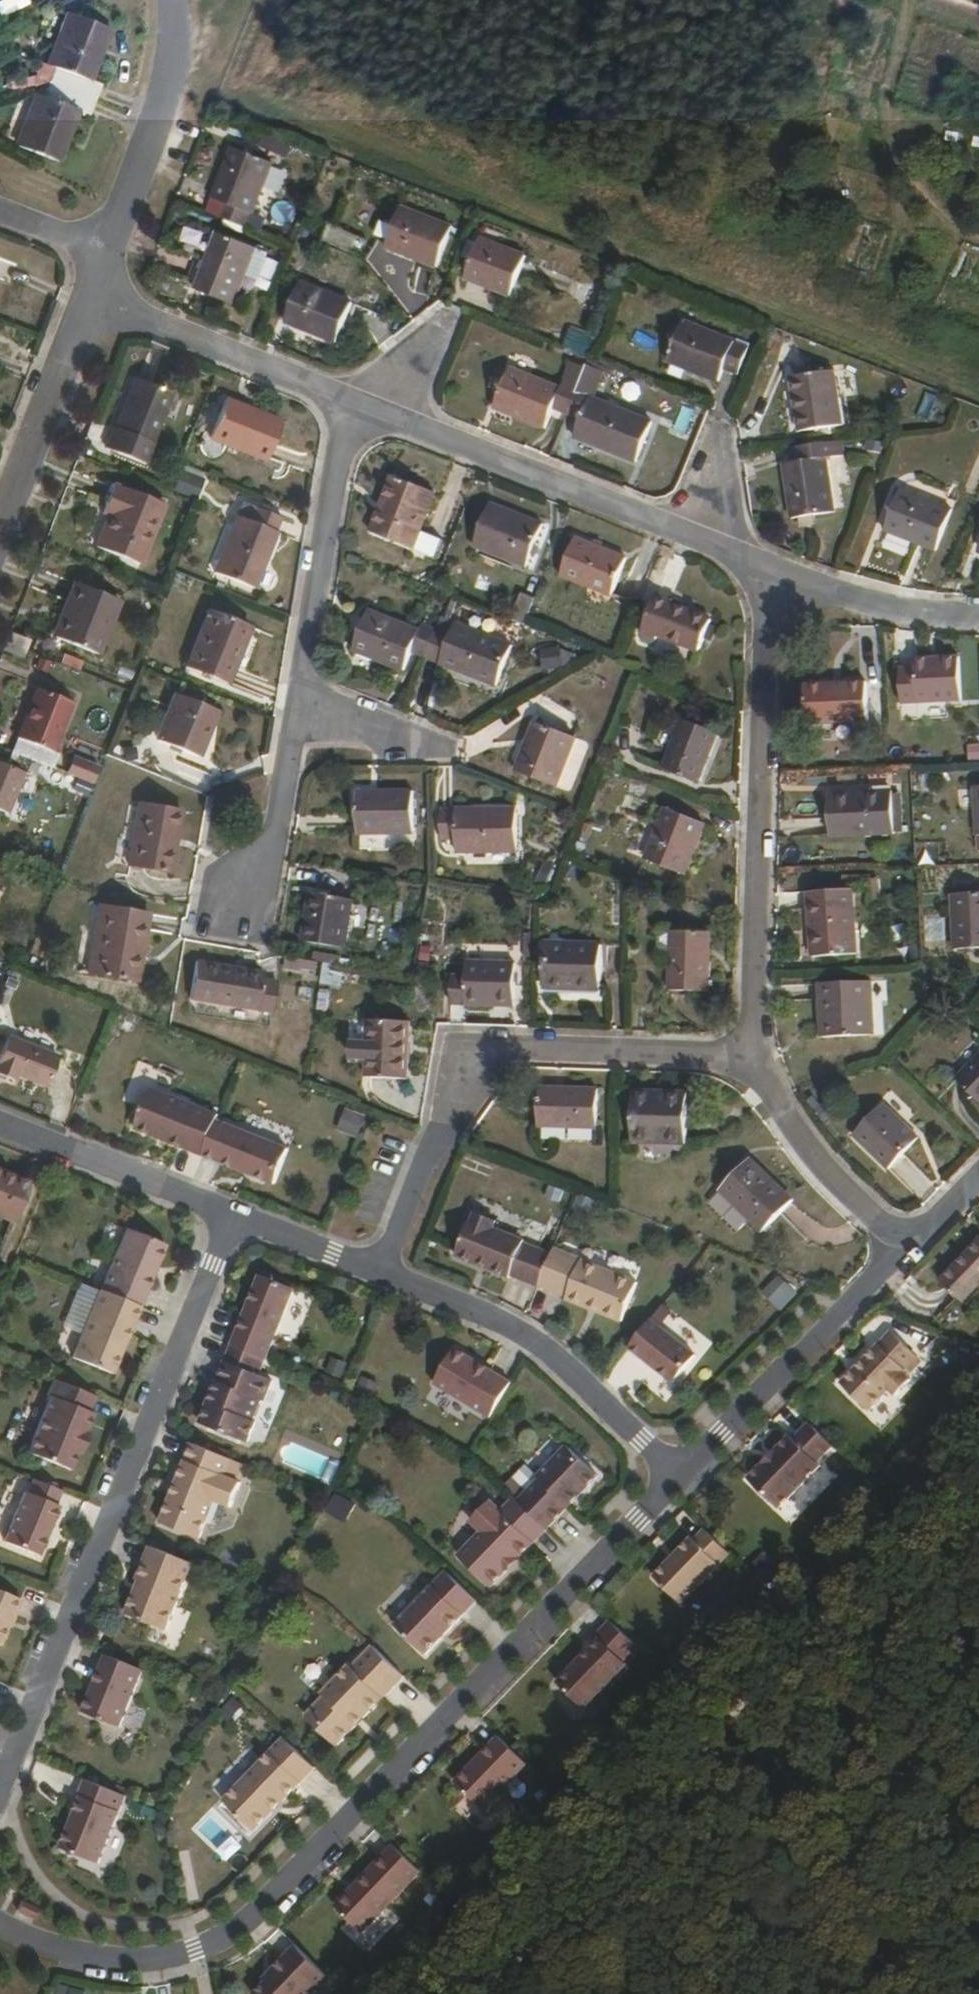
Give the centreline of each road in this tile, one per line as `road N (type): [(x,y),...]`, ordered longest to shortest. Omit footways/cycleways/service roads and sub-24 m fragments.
road 1 (residential): [(683,1480),(254,1919),(195,1954),(123,1967),(40,1949),(0,1926)]
road 2 (track): [(288,0),(258,90),(268,115),(978,390)]
road 3 (residential): [(237,1218),(0,1793)]
road 4 (residential): [(381,1273),(473,1048),(749,1055)]
road 5 (residential): [(749,1055),(768,574)]
road 6 (residential): [(381,1273),(529,1337),(683,1480)]
road 7 (residential): [(374,407),(700,541)]
road 8 (residential): [(908,1250),(683,1480)]
road 9 (residential): [(346,397),(298,687)]
road 10 (residential): [(298,687),(424,735),(424,751),(292,730)]
road 11 (residential): [(86,291),(346,397)]
road 12 (residential): [(101,250),(167,82),(172,0)]
road 13 (residential): [(908,1250),(808,1157),(749,1055)]
road 14 (residential): [(0,1129),(237,1218)]
road 15 (residential): [(0,520),(86,291)]
road 16 (residential): [(768,574),(881,606),(978,616)]
road 17 (residential): [(270,862),(260,929),(204,919),(214,884),(243,858)]
road 18 (residential): [(237,1218),(381,1273)]
road 19 (residential): [(292,730),(270,862)]

